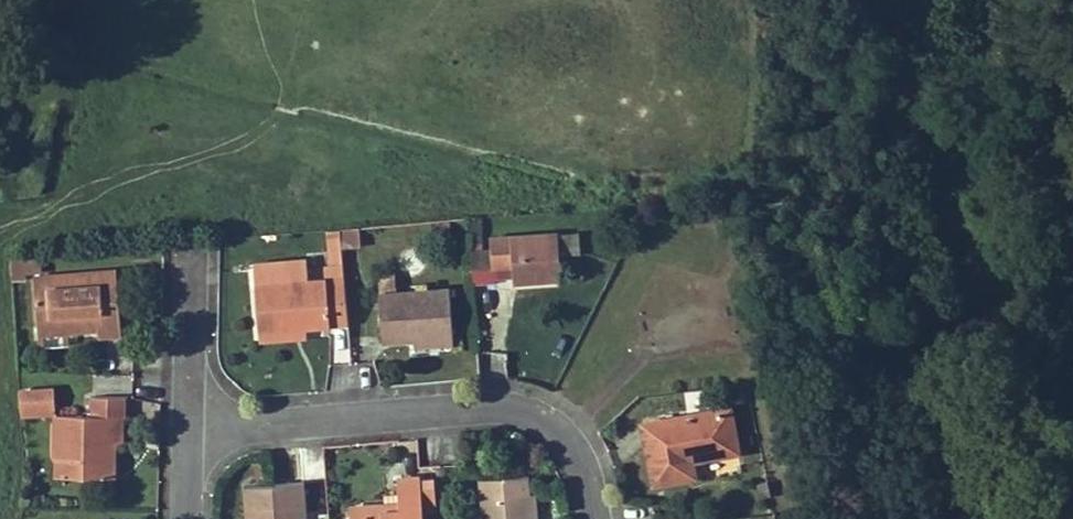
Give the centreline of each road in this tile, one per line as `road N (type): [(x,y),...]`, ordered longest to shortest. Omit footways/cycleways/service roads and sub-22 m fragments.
road 1 (residential): [(193,422),(516,399),(547,409),(566,426),(593,518)]
road 2 (residential): [(188,239),(193,422)]

